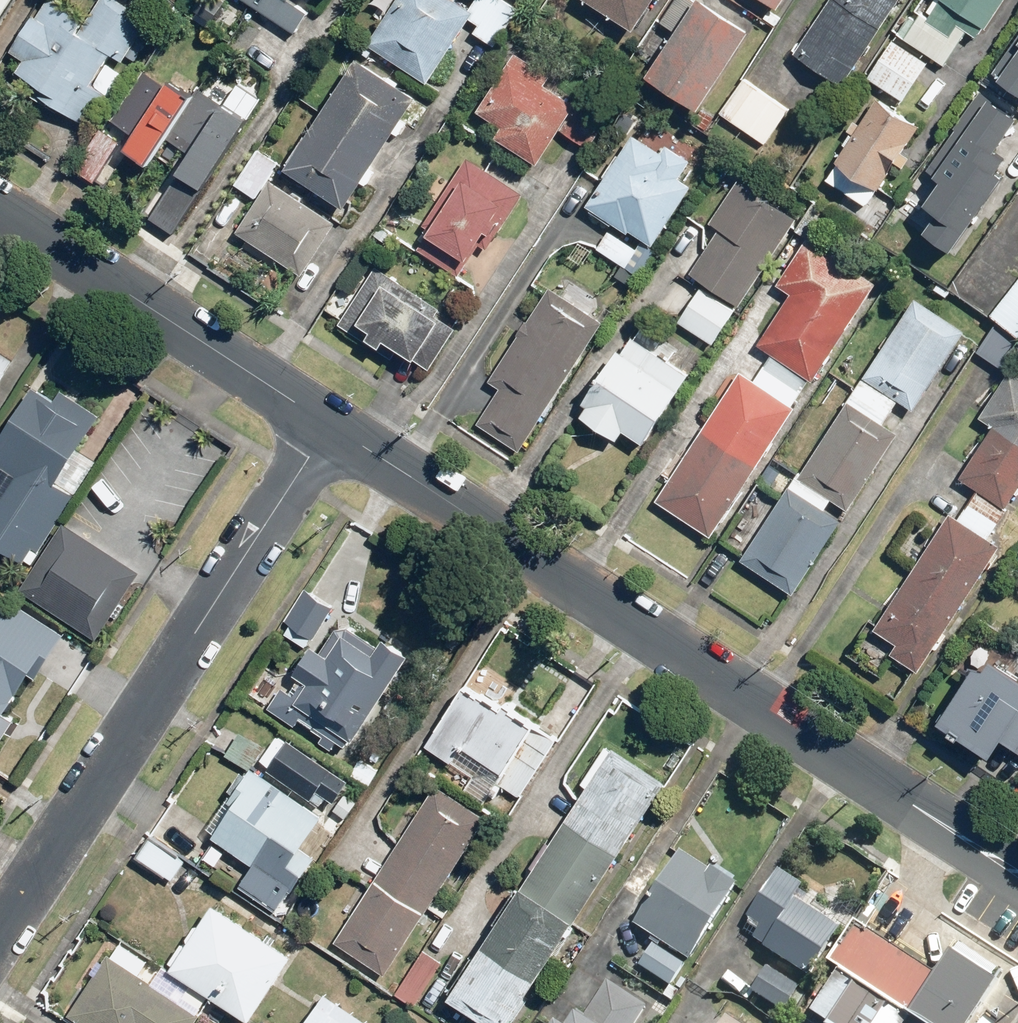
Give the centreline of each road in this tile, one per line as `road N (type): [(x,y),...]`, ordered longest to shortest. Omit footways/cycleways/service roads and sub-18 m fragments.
road 1 (tertiary): [(330,425),(1017,873)]
road 2 (residential): [(330,425),(0,927)]
road 3 (tertiary): [(0,210),(330,425)]

